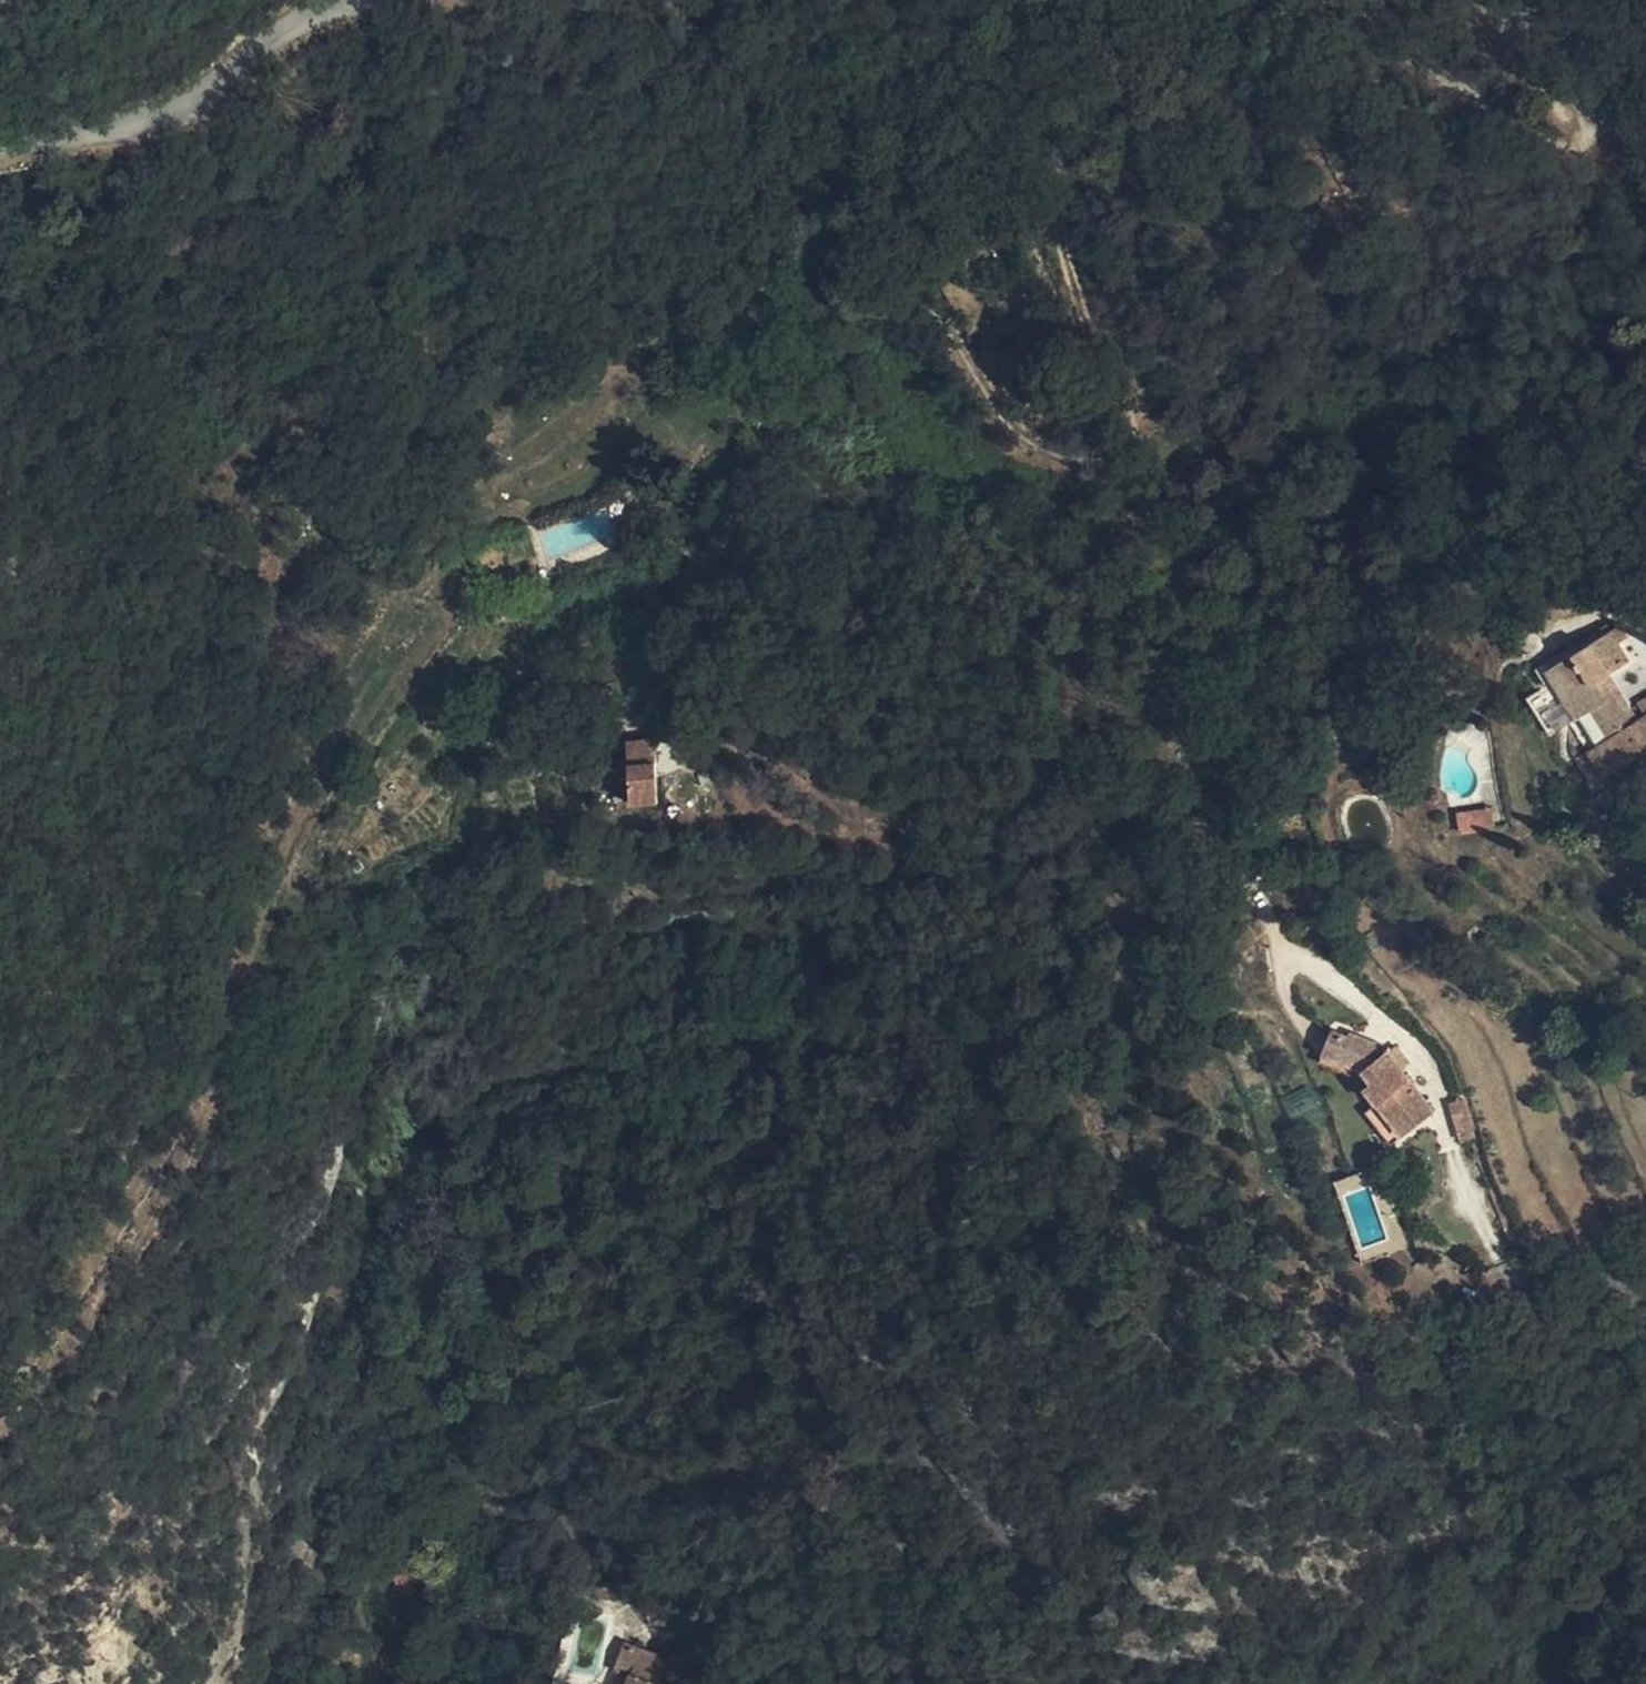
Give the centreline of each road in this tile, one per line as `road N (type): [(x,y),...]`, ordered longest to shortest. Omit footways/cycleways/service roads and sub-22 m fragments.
road 1 (unclassified): [(0,146),(127,123),(210,89),(303,16),(357,0)]
road 2 (unclassified): [(1533,0),(1645,116)]

